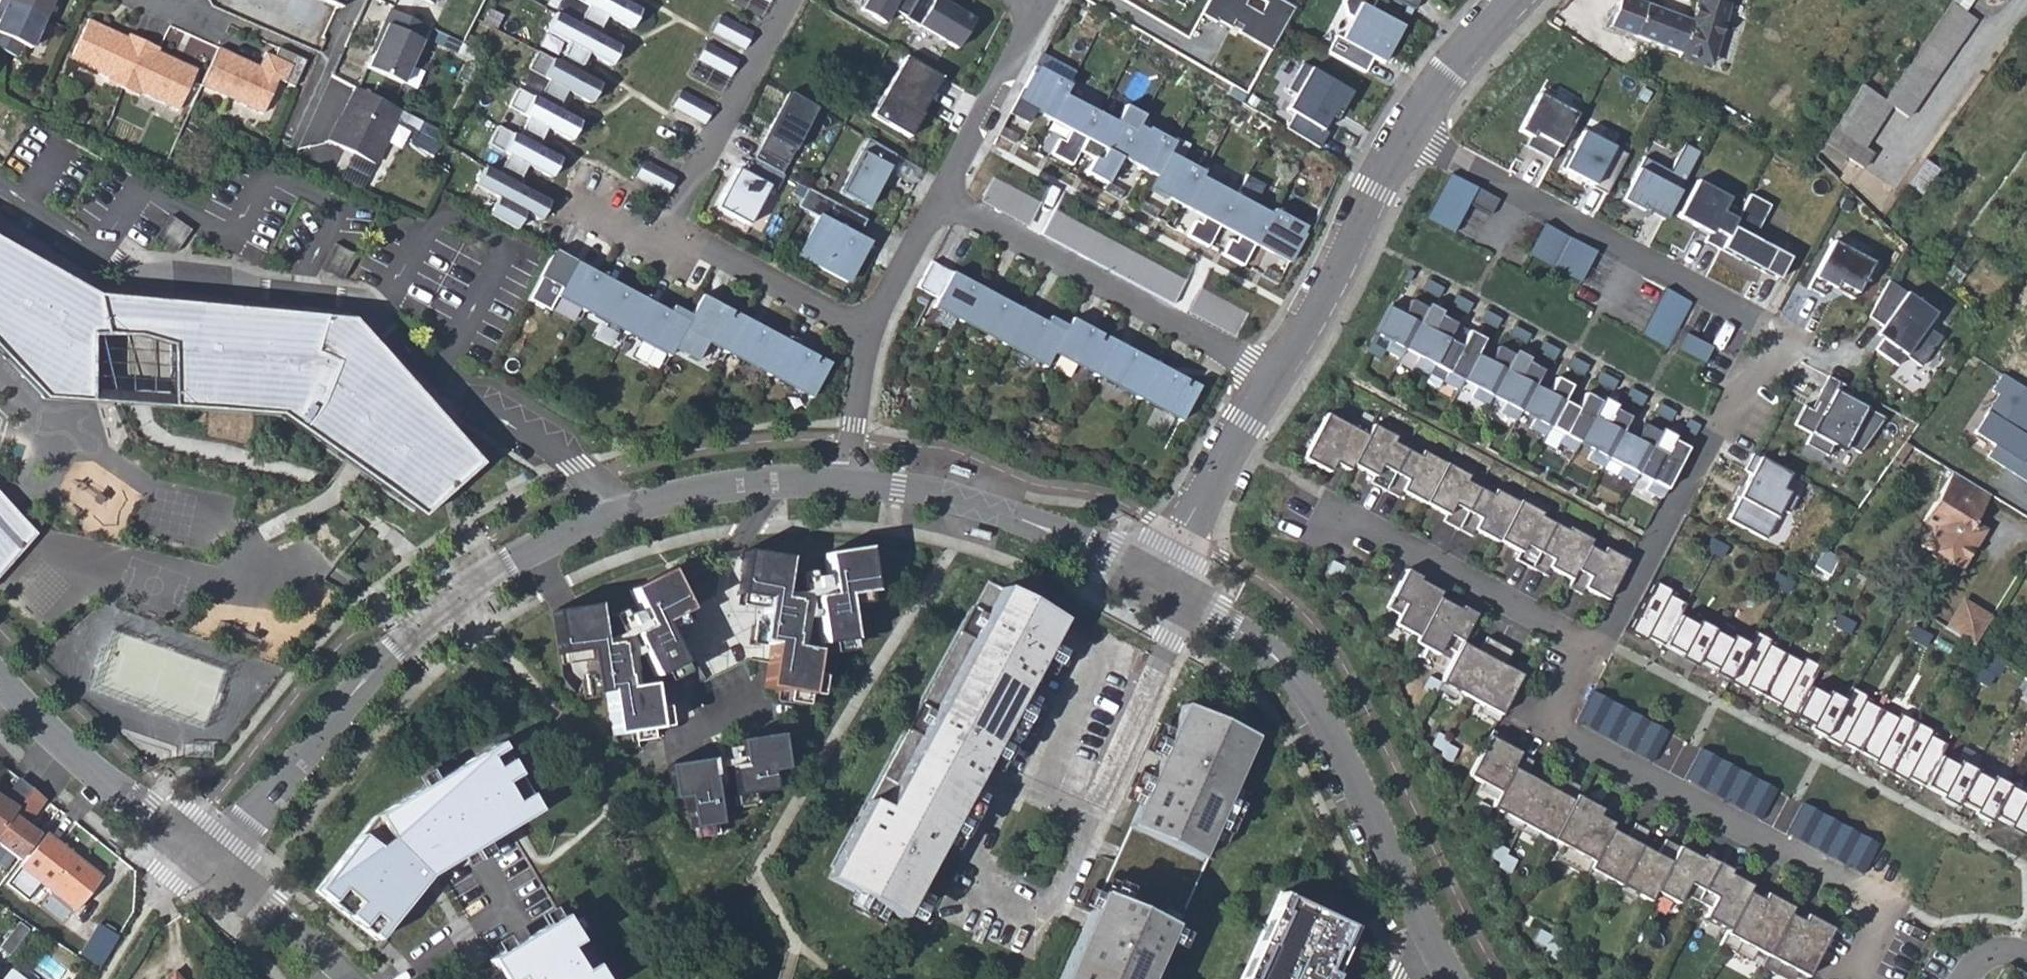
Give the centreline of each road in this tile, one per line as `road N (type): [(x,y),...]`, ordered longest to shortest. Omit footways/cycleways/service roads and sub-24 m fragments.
road 1 (residential): [(1597,651),(1768,325),(1409,140)]
road 2 (residential): [(614,518),(583,468),(439,378),(357,300),(129,270),(0,183)]
road 3 (tertiary): [(213,874),(370,680),(439,617),(614,518)]
road 4 (residential): [(1857,978),(1843,972),(1876,901),(1557,728),(1597,651)]
road 5 (tertiary): [(1158,586),(1237,632),(1309,700),(1449,978)]
road 6 (residential): [(870,325),(681,236),(677,206),(787,0)]
road 7 (residential): [(1276,381),(940,198)]
road 8 (tertiary): [(847,483),(996,511),(1158,586)]
road 9 (residential): [(1597,651),(1324,506)]
road 10 (tertiary): [(1409,140),(1276,381)]
road 11 (tertiary): [(0,678),(81,765),(188,853)]
road 12 (tertiary): [(614,518),(733,486),(847,483)]
road 13 (tertiary): [(1276,381),(1158,586)]
road 14 (residential): [(940,198),(1039,8)]
road 15 (tertiary): [(1517,0),(1447,77),(1409,140)]
road 16 (residential): [(213,874),(346,978)]
road 17 (residential): [(847,483),(870,325)]
road 18 (residential): [(188,853),(107,978)]
road 19 (residential): [(870,325),(940,198)]
road 20 (residential): [(302,127),(359,0)]

